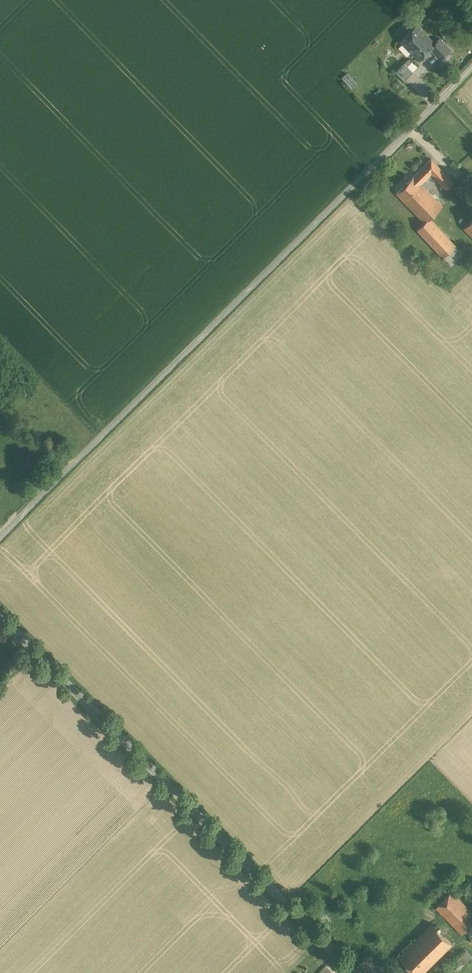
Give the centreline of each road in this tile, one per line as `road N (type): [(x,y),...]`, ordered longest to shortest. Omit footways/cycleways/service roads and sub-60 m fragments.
road 1 (tertiary): [(0,610),(358,972)]

